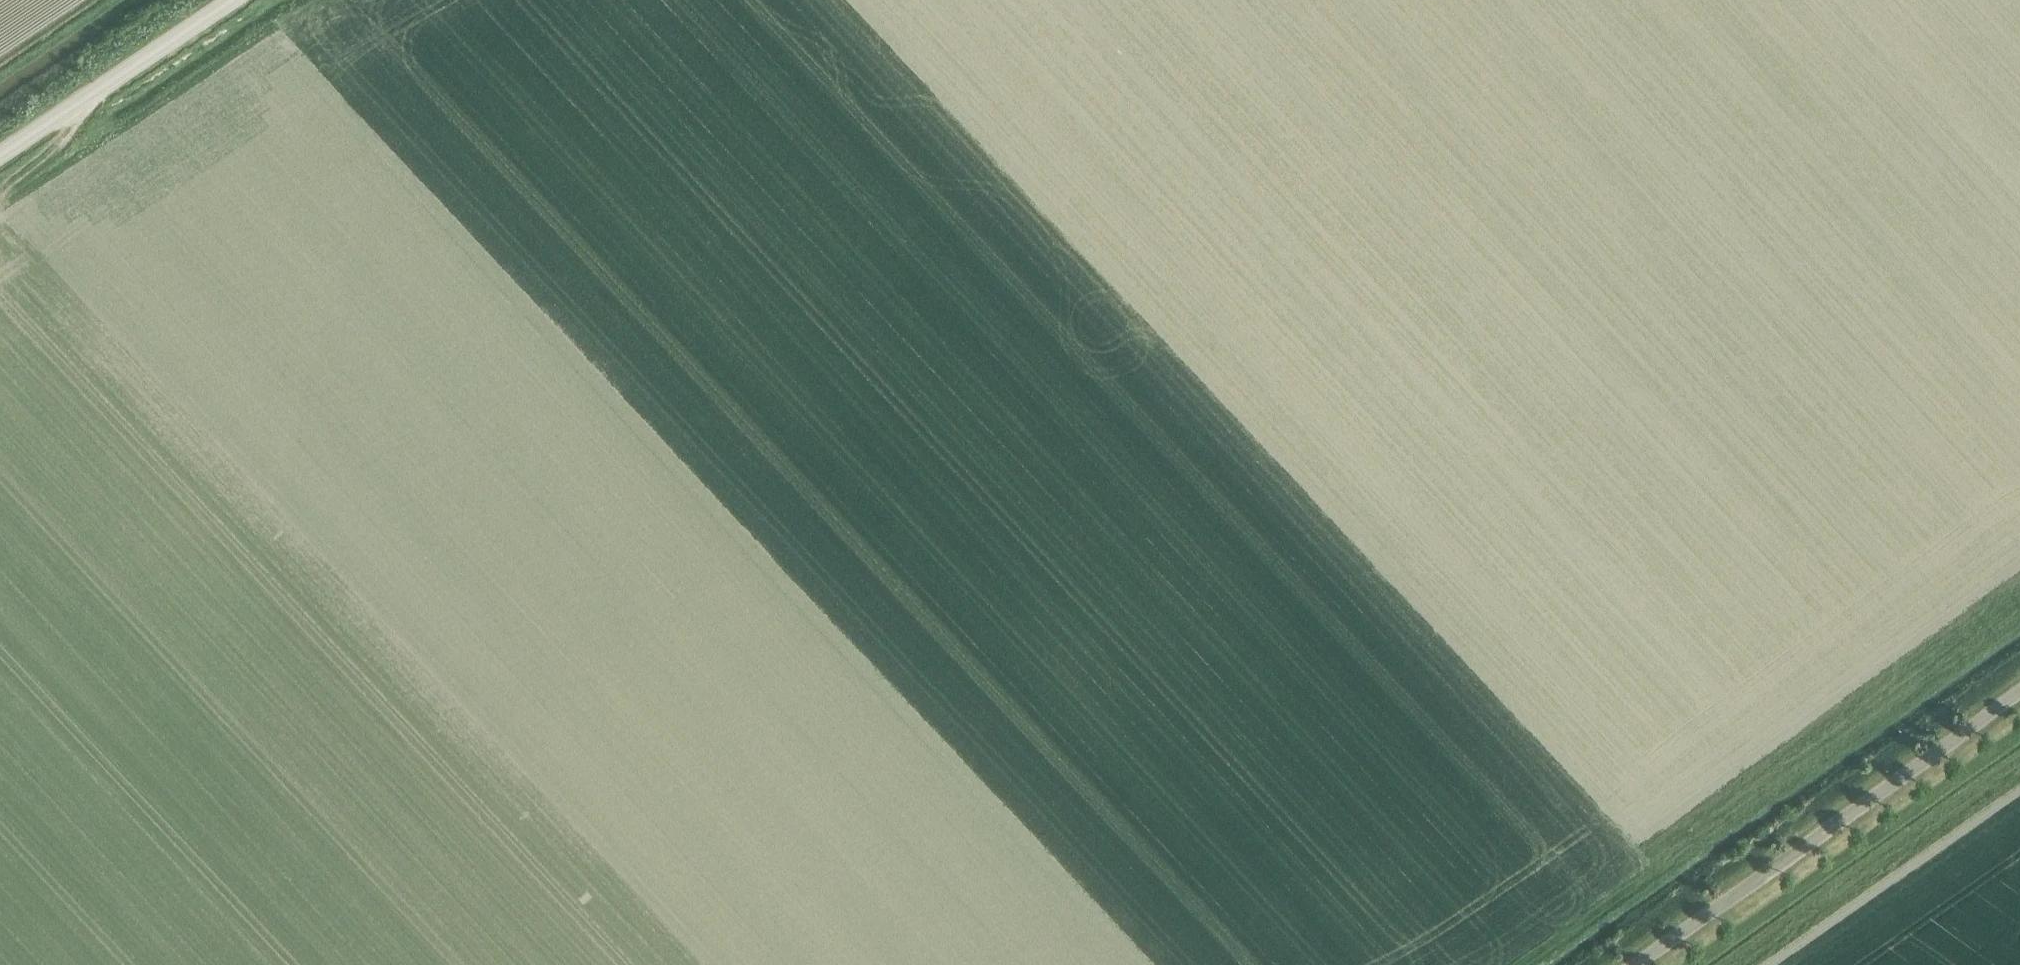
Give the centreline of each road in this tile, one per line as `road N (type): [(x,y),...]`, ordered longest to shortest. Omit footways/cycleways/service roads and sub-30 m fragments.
road 1 (track): [(1638,964),(2019,688)]
road 2 (unclassified): [(0,154),(229,0)]

